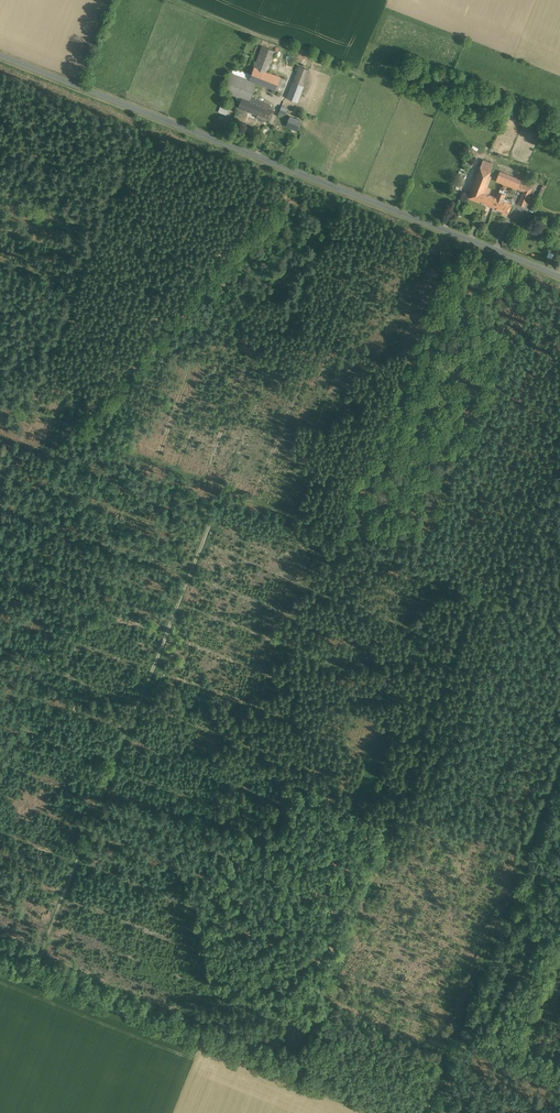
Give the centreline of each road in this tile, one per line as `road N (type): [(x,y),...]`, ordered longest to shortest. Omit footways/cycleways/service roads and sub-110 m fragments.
road 1 (track): [(0,401),(559,630)]
road 2 (unclassified): [(0,53),(559,274)]
road 3 (track): [(29,979),(139,733),(228,495)]
road 4 (track): [(29,979),(373,1112)]
road 5 (track): [(559,772),(418,1112)]

